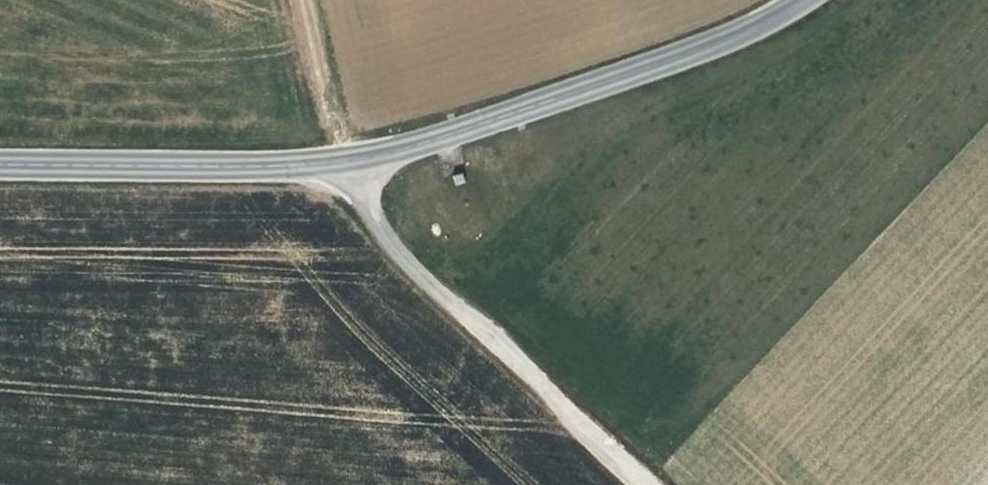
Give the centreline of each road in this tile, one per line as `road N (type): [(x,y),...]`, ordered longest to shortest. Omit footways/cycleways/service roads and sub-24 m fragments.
road 1 (tertiary): [(345,160),(753,27),(793,0)]
road 2 (unclassified): [(662,484),(365,212),(345,160)]
road 3 (tertiary): [(0,167),(345,160)]
road 4 (track): [(305,0),(345,160)]

